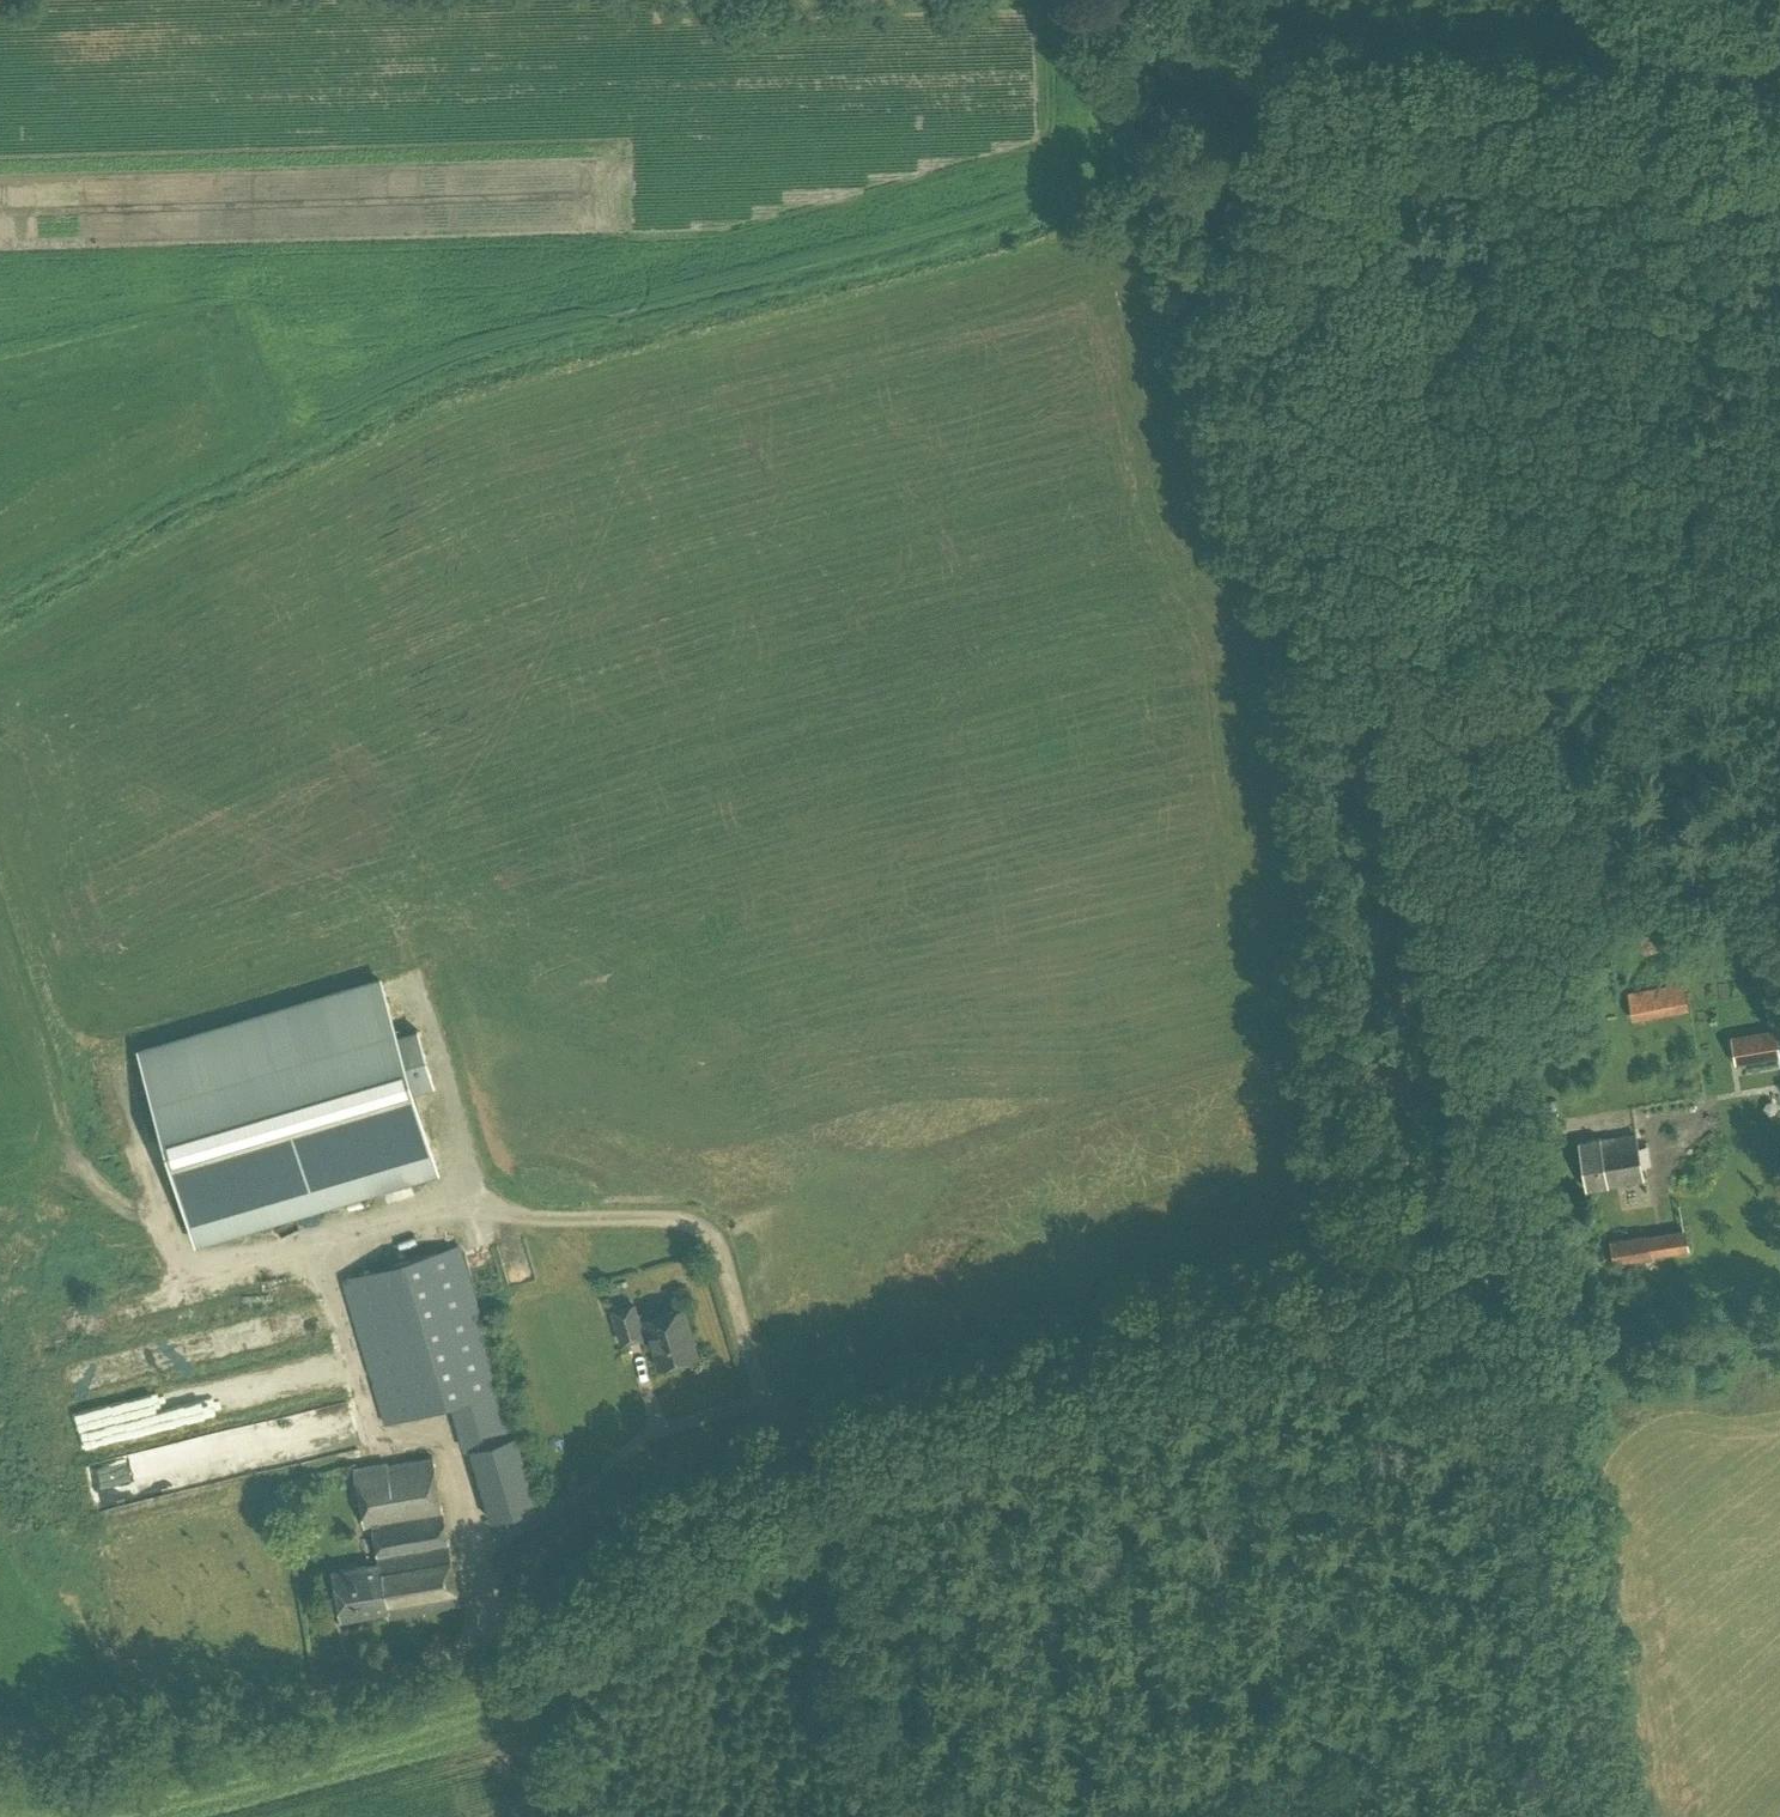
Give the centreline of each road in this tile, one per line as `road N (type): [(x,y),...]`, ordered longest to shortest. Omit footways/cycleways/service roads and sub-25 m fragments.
road 1 (unclassified): [(93,1740),(267,1708),(424,1661),(512,1628),(861,1420),(1492,1230)]
road 2 (unclassified): [(1492,1230),(1308,140),(1282,101),(1194,52),(1137,0)]
road 3 (unclassified): [(1588,1816),(1492,1230)]
road 4 (track): [(1779,94),(1291,110)]
road 5 (track): [(541,1816),(512,1628)]

